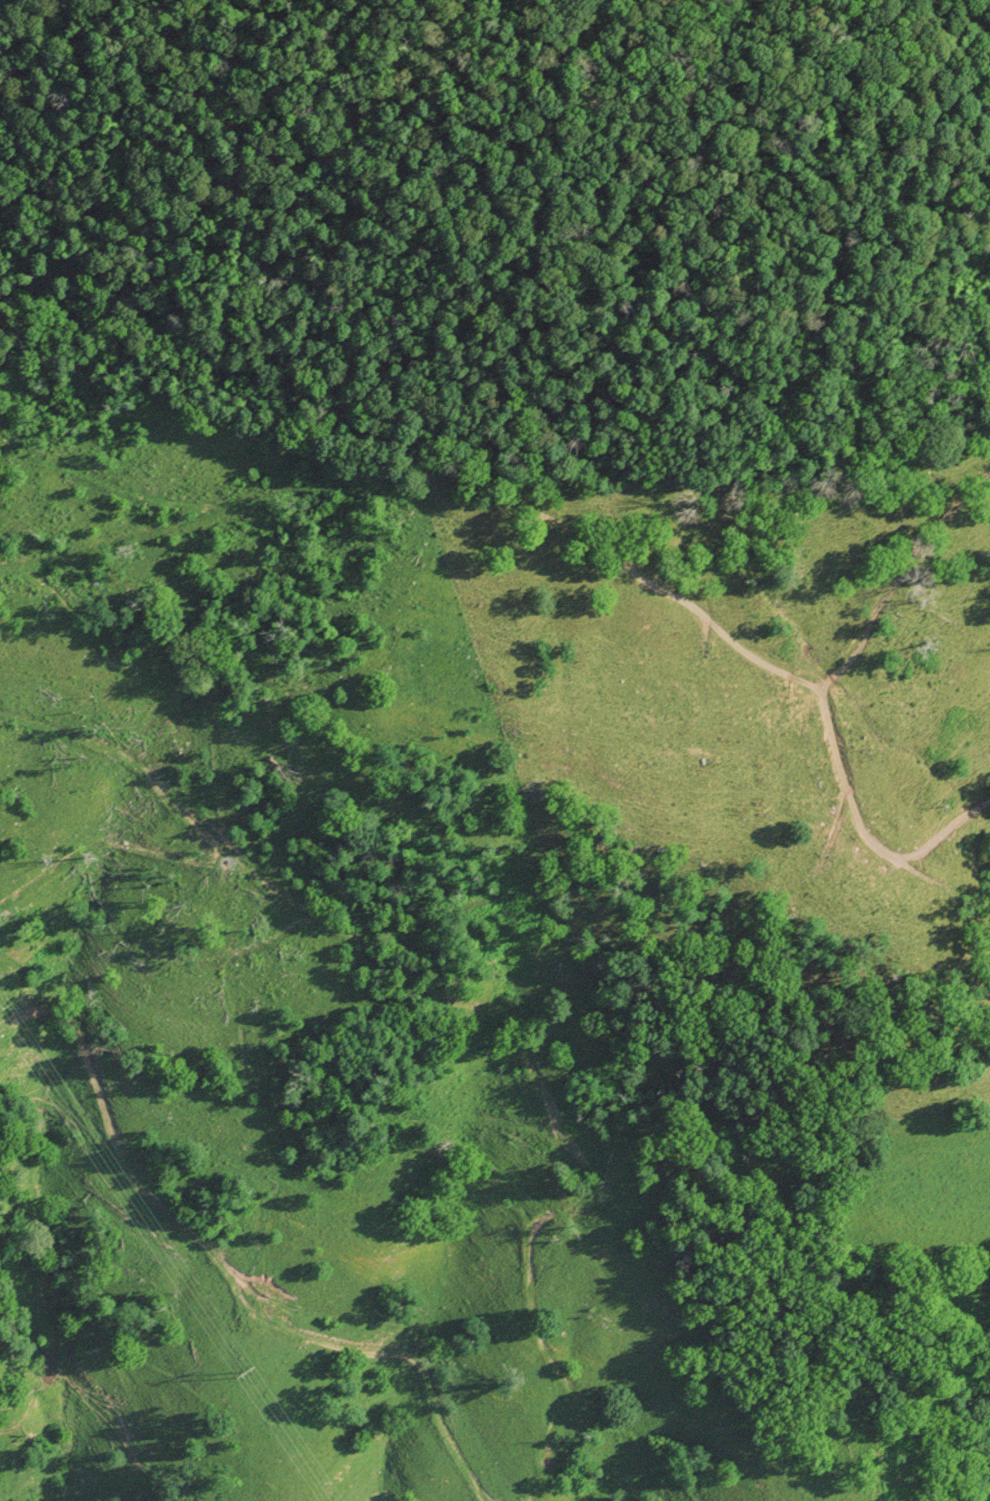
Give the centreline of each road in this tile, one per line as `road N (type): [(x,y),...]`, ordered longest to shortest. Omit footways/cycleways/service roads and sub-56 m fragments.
road 1 (track): [(989,800),(927,849),(903,854),(876,846),(830,756),(817,695),(507,490),(439,465),(346,397),(166,297)]
road 2 (track): [(989,476),(903,568),(857,647),(817,695)]

